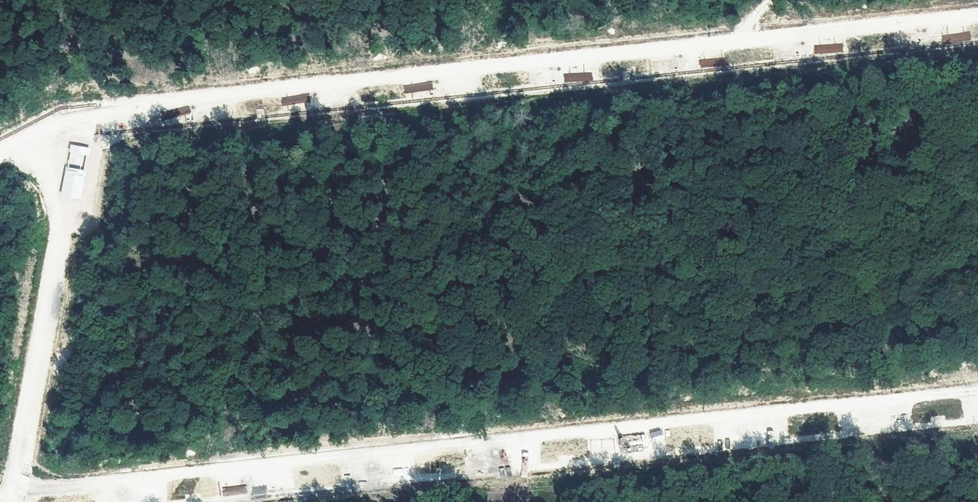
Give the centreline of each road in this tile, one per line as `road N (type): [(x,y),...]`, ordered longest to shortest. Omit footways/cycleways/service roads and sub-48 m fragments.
road 1 (track): [(115,501),(977,406)]
road 2 (track): [(0,157),(79,119),(727,43),(770,0)]
road 3 (track): [(25,145),(67,228),(9,501)]
road 4 (track): [(727,43),(977,17)]

